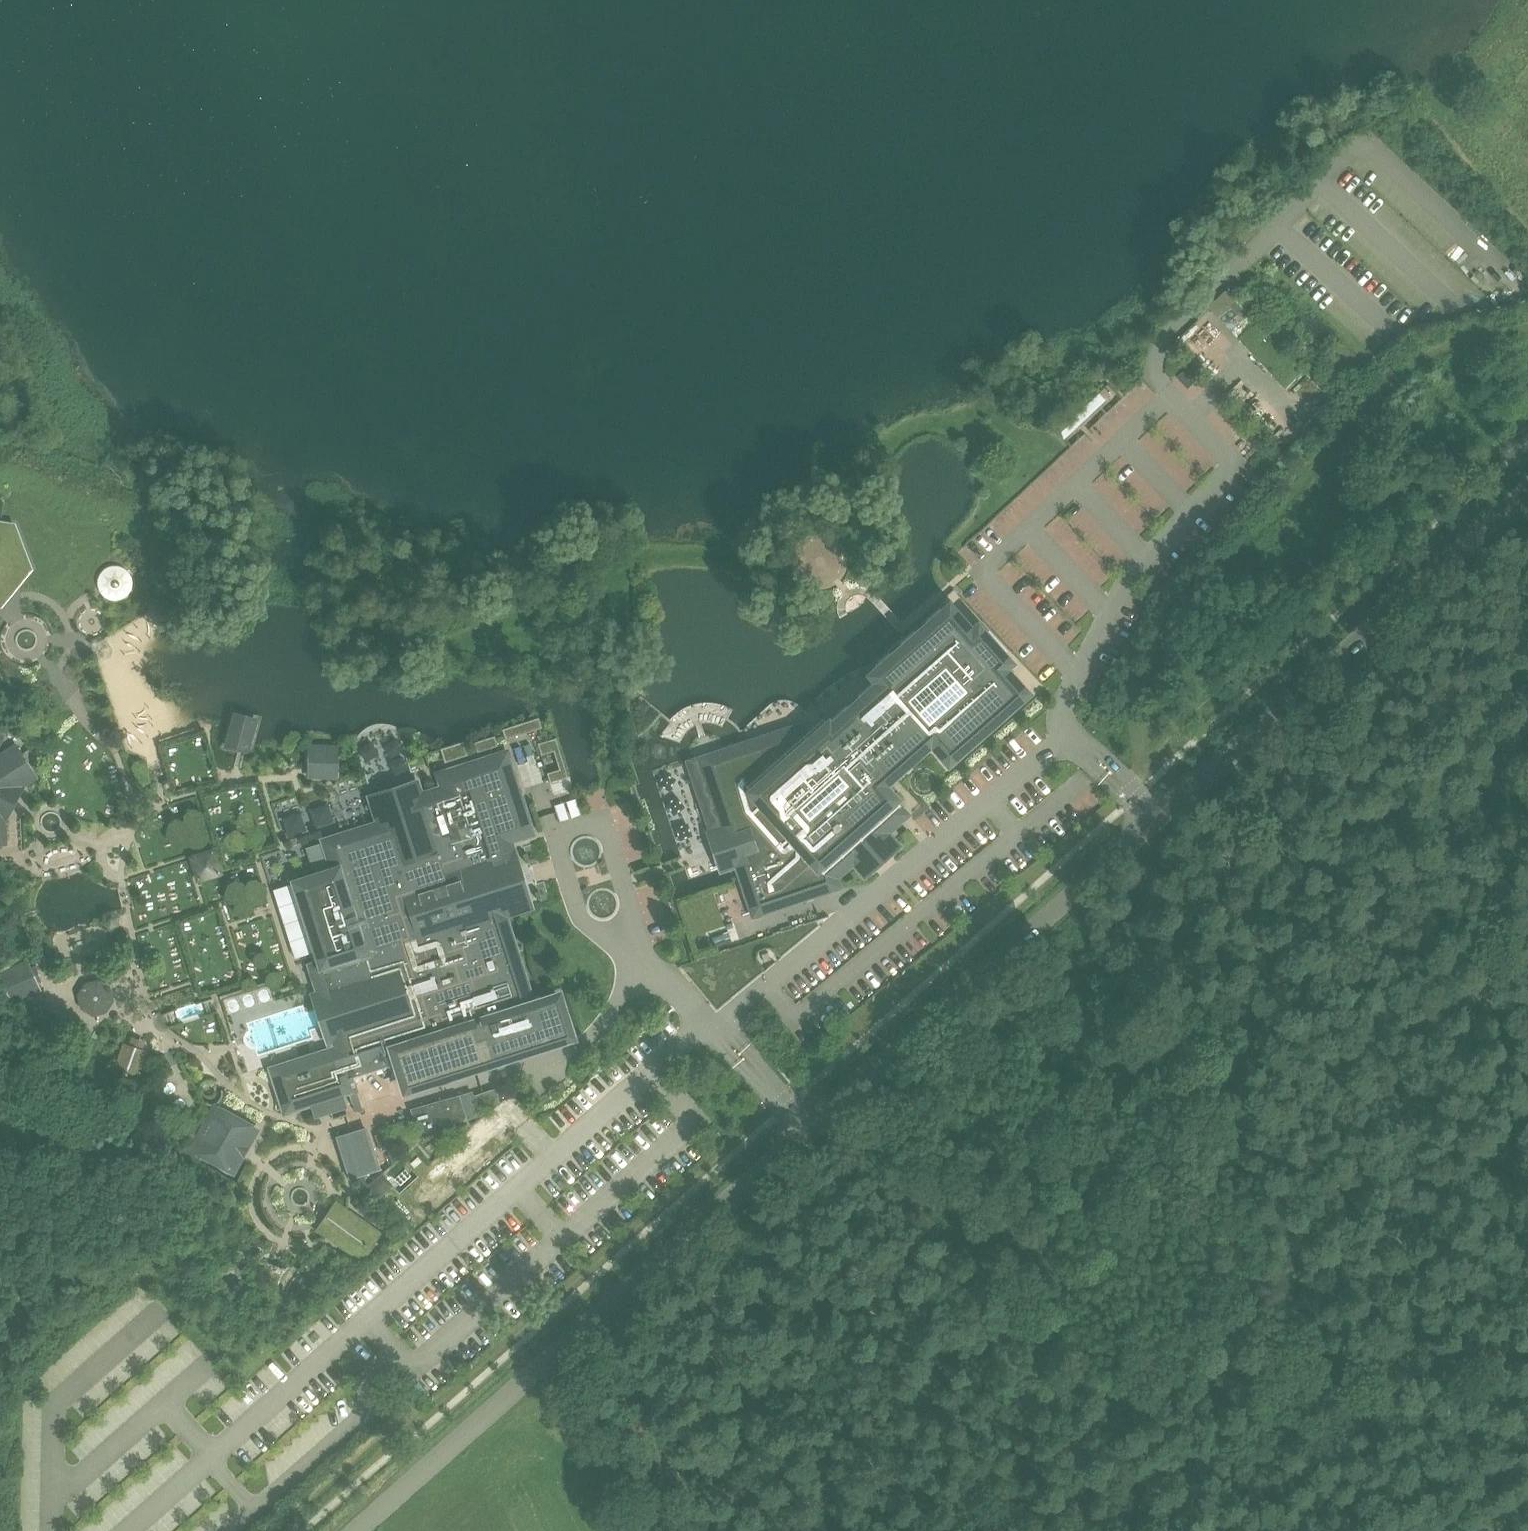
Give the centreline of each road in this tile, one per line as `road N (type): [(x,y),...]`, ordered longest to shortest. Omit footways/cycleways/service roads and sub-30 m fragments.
road 1 (unclassified): [(354,1530),(808,1135),(1527,478)]

